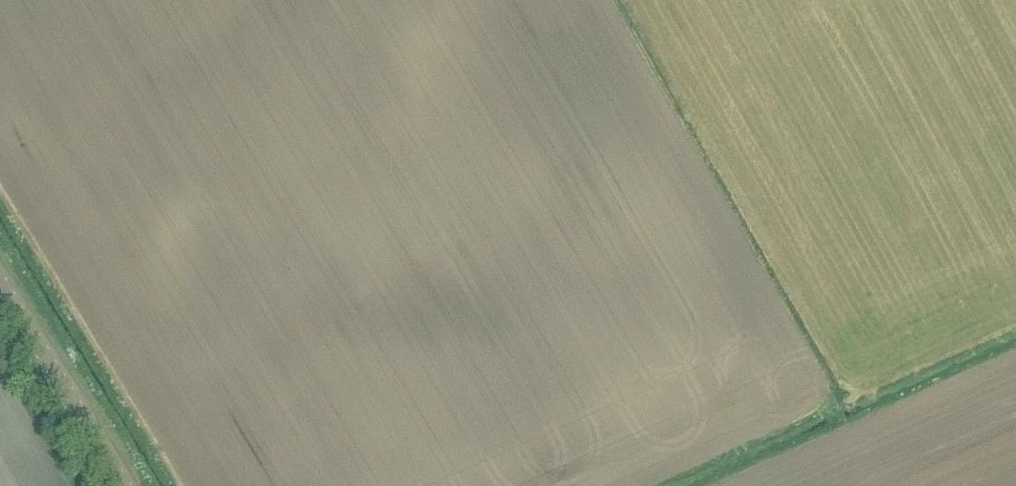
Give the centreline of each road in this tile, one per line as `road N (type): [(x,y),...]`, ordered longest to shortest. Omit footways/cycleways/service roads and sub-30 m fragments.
road 1 (tertiary): [(118,485),(0,291)]

